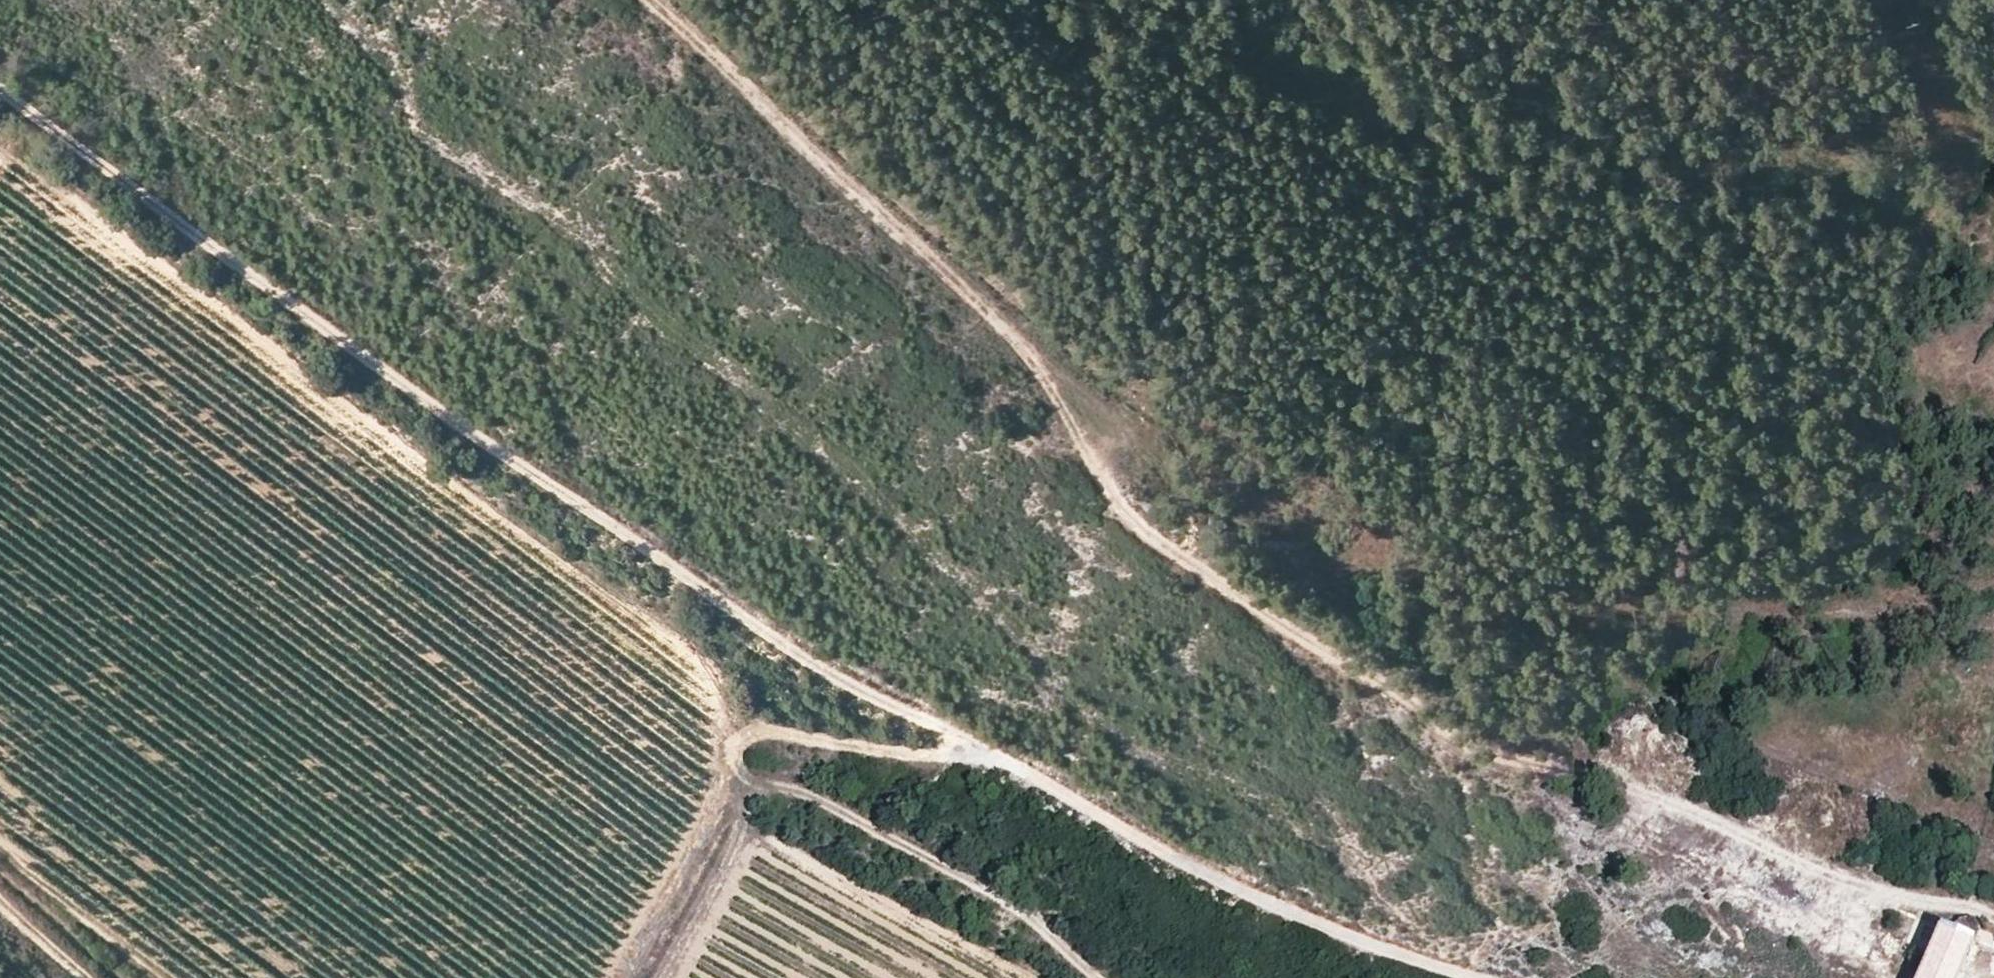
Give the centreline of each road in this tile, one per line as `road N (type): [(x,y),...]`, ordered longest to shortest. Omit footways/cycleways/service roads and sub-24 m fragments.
road 1 (track): [(0,91),(300,313),(853,687),(1017,765),(1178,861),(1316,923),(1471,977)]

